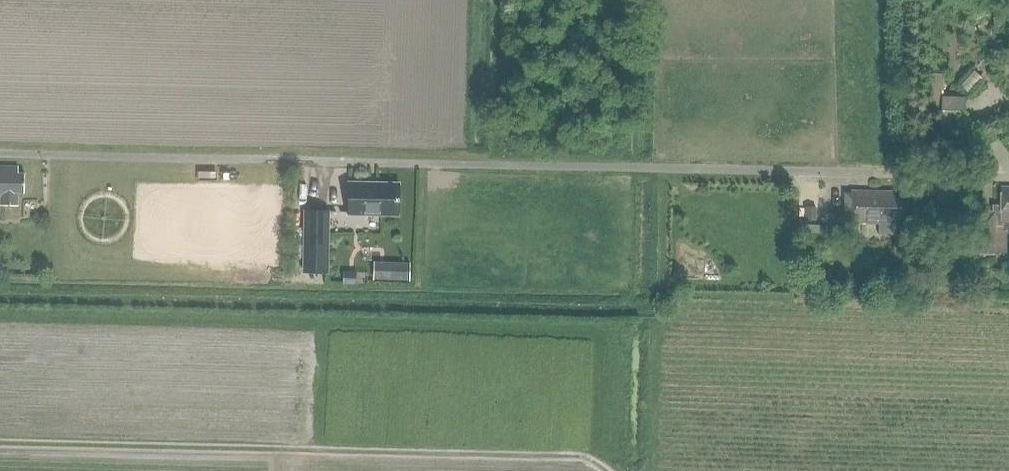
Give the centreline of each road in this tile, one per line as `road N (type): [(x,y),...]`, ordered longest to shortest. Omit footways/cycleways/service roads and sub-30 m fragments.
road 1 (residential): [(1008,175),(0,155)]

